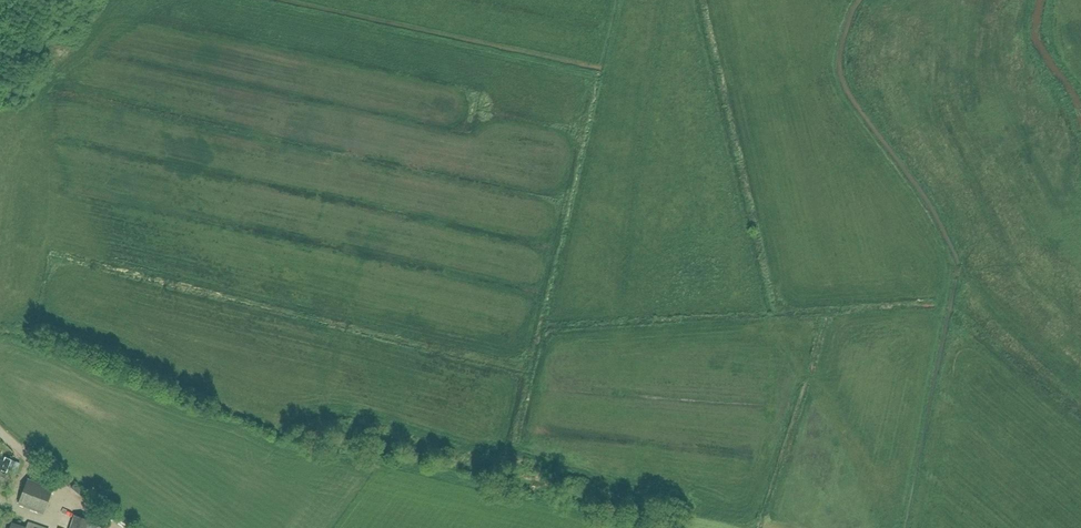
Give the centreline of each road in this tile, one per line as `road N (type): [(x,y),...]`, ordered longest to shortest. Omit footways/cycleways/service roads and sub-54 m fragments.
road 1 (track): [(0,427),(62,489),(117,527)]

